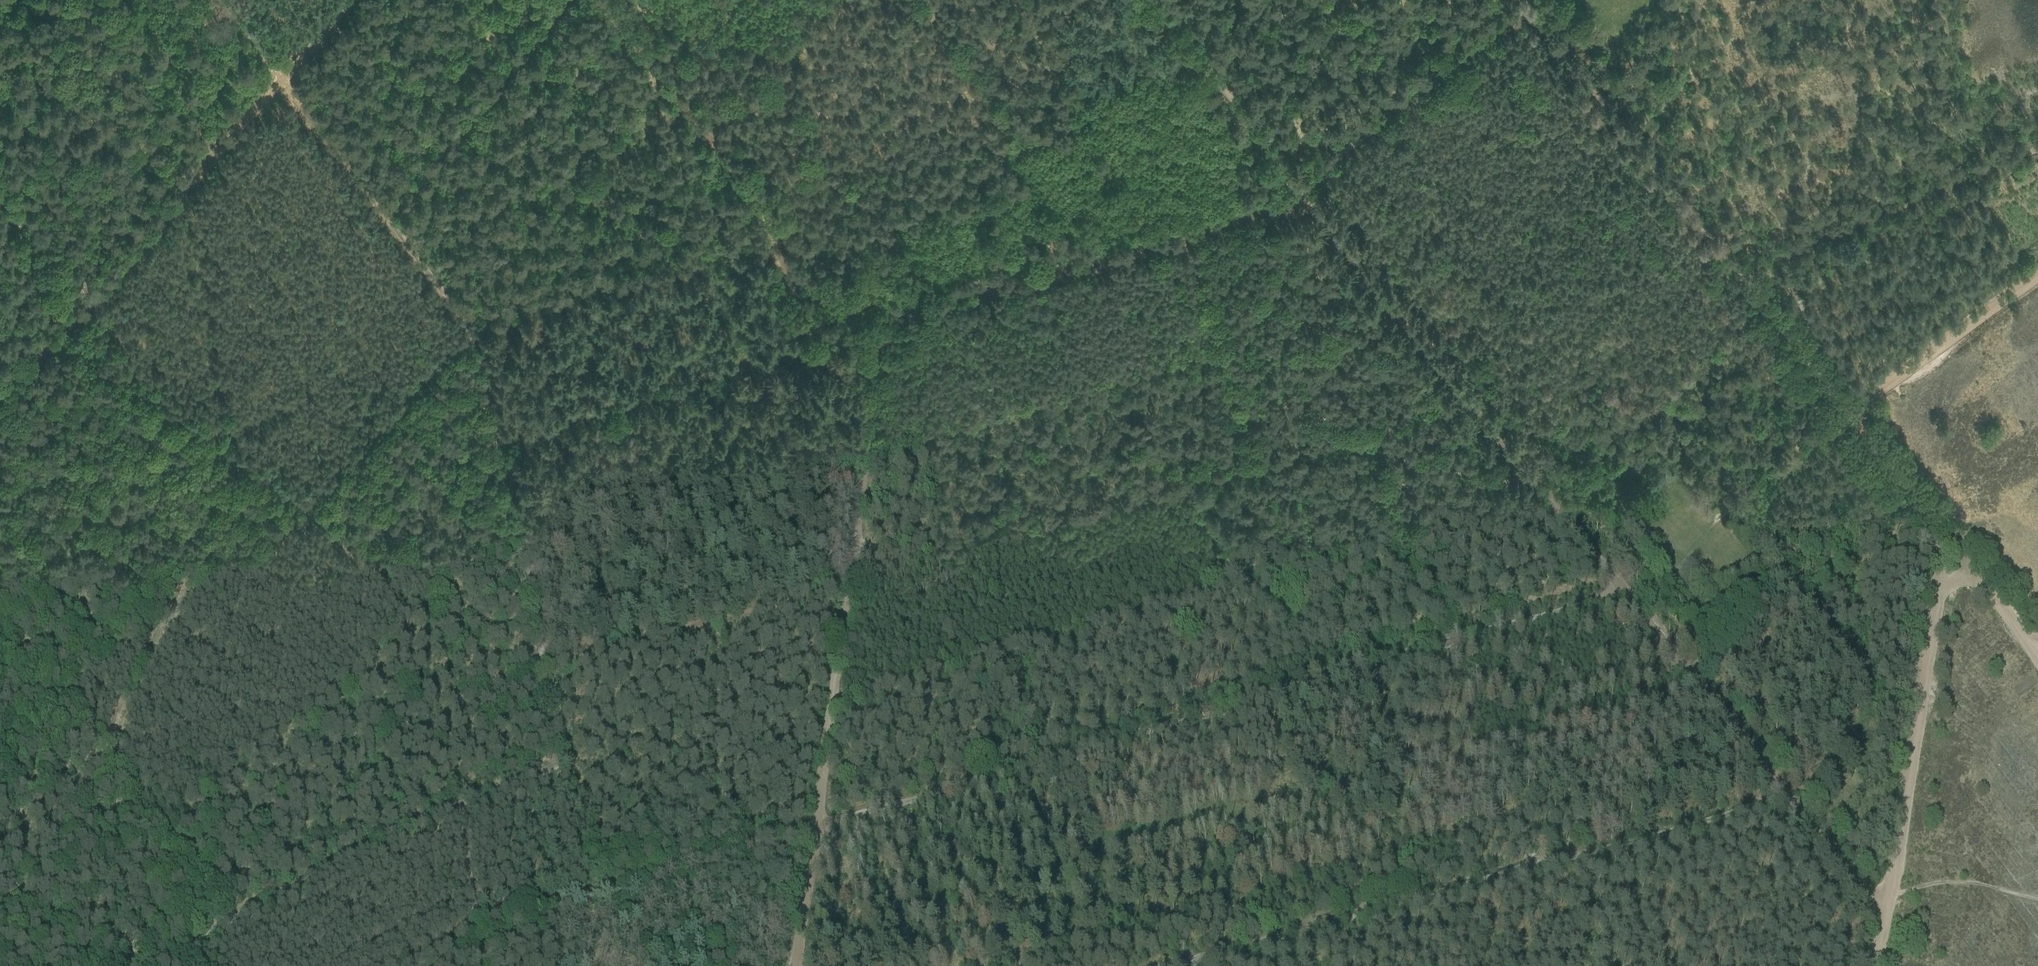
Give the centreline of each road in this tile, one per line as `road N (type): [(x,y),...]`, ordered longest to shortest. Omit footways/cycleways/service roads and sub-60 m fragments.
road 1 (track): [(1847,408),(1617,584),(1546,614),(816,827),(475,916),(449,802),(234,915)]
road 2 (track): [(1217,81),(901,179),(804,223),(471,323)]
road 3 (track): [(1786,799),(1303,187)]
road 4 (track): [(608,0),(777,231),(801,340),(884,318),(851,565)]
road 5 (track): [(1786,799),(1186,957)]
road 6 (track): [(471,323),(346,470),(71,689)]
road 7 (track): [(1847,408),(1861,414),(1866,430),(1941,520),(1886,898)]
road 8 (track): [(851,565),(796,965)]
road 9 (track): [(471,323),(229,0)]
road 10 (track): [(196,965),(180,944),(234,915),(71,689)]
road 11 (track): [(1737,272),(1531,10)]
road 12 (track): [(542,642),(471,323)]
road 13 (track): [(2037,147),(1737,272)]
road 14 (track): [(1531,10),(1303,187)]
road 15 (track): [(1847,408),(2037,277)]
road 16 (track): [(449,803),(561,744),(542,642)]
road 17 (track): [(1847,408),(1737,272)]
road 18 (track): [(1941,520),(2037,650)]
road 19 (track): [(1882,915),(1786,799)]
road 20 (track): [(1303,187),(1217,81)]
road 21 (track): [(1090,0),(1174,99)]

